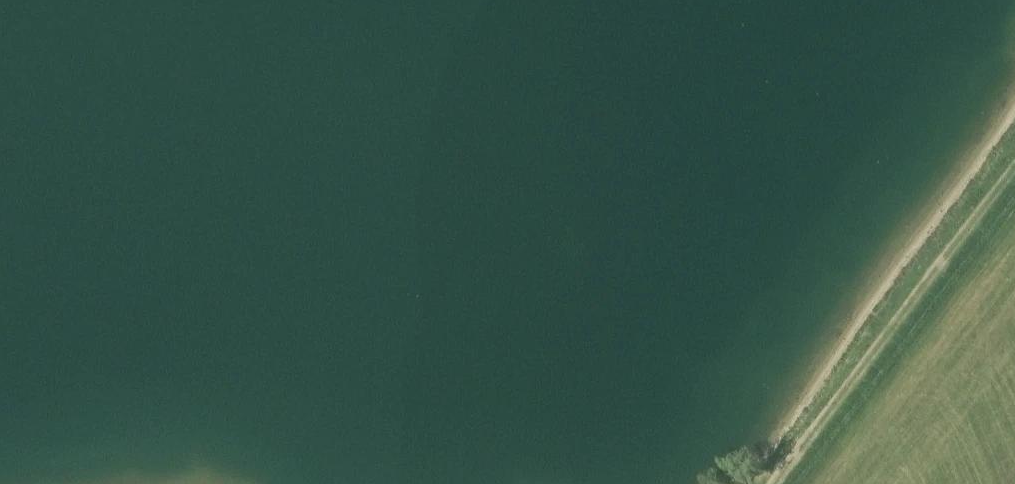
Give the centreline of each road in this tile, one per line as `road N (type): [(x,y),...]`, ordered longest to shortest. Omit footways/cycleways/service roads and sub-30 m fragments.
road 1 (track): [(773,483),(1014,172)]

